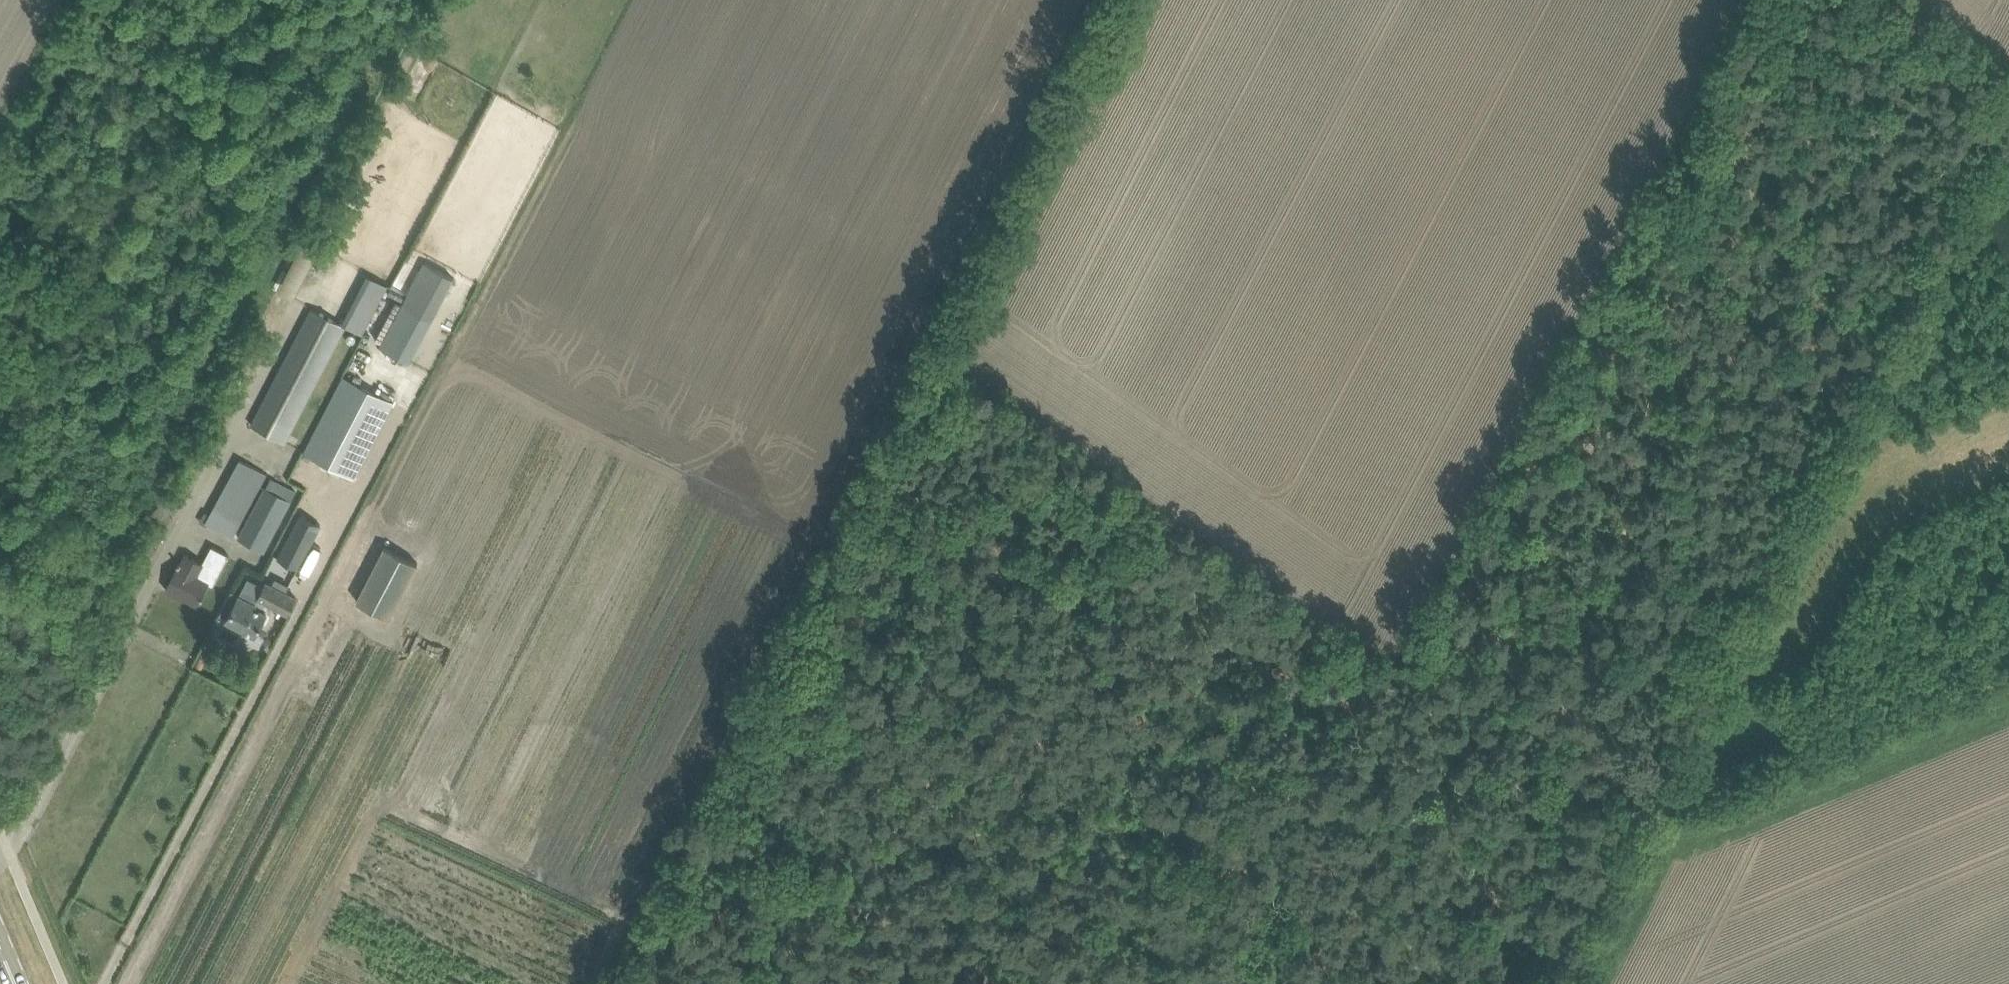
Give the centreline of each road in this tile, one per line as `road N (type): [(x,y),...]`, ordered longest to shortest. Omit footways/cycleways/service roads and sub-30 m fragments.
road 1 (track): [(636,983),(702,875),(766,843),(886,822),(1049,775),(1173,774),(1277,820),(1379,817),(1458,767),(1549,726),(1593,689),(1746,674)]
road 2 (track): [(0,170),(91,0)]
road 3 (track): [(1277,820),(1238,856),(1218,928),(1220,968),(1207,983)]

